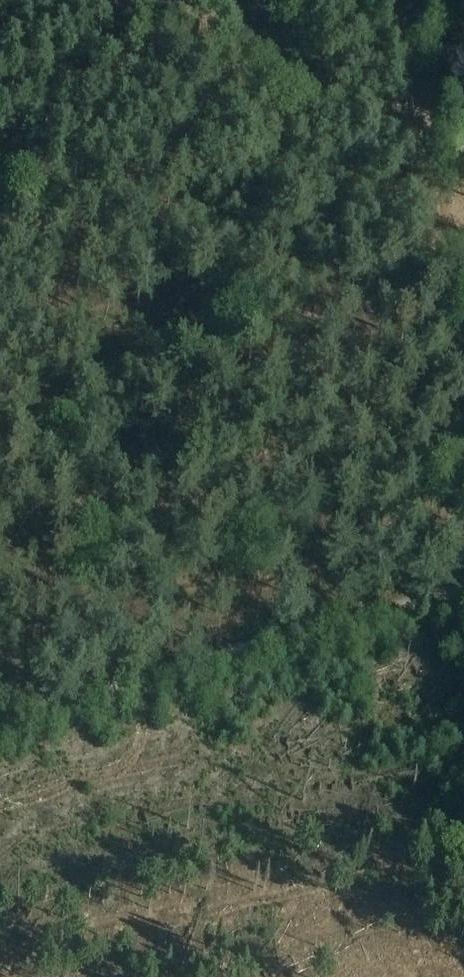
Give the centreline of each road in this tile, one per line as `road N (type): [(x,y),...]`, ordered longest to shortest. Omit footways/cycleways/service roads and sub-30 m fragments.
road 1 (track): [(463,574),(0,715)]
road 2 (track): [(463,391),(407,0)]

